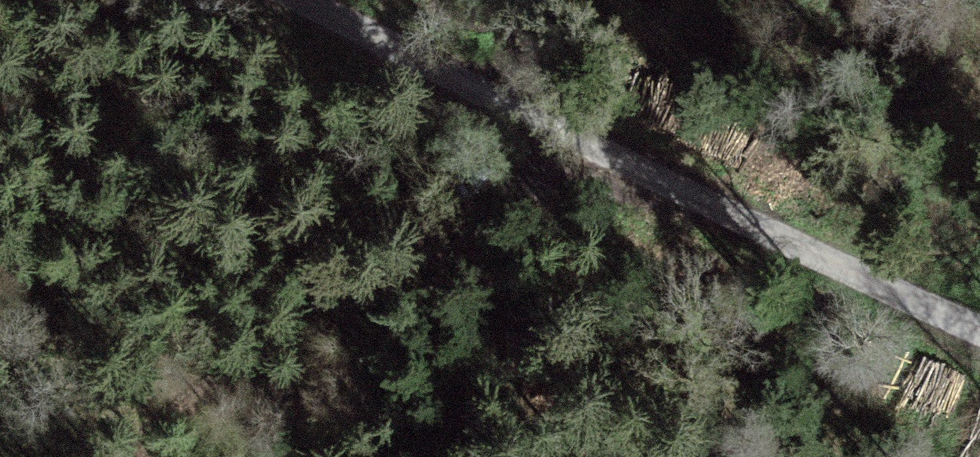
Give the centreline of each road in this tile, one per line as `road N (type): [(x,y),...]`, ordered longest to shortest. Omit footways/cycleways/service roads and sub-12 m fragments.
road 1 (unclassified): [(356,0),(608,158),(979,329)]
road 2 (track): [(132,456),(172,402),(608,158)]

